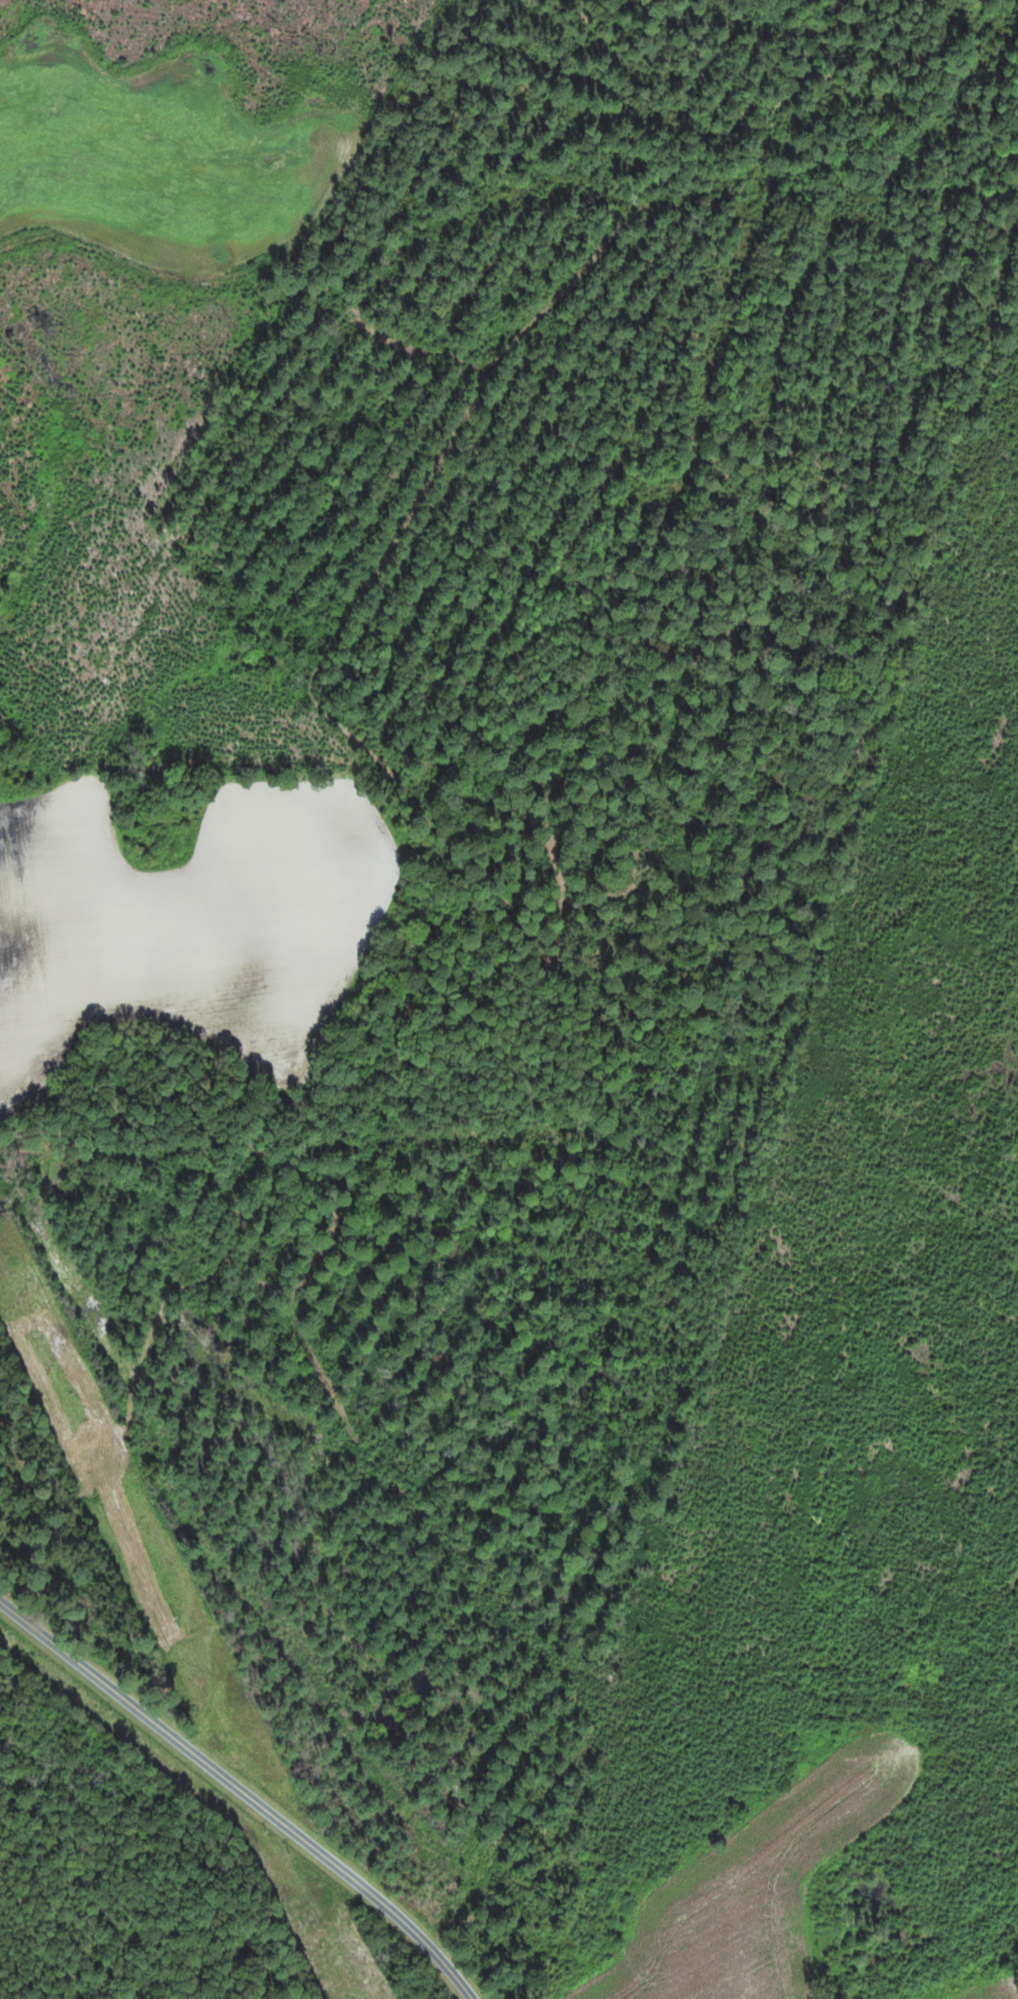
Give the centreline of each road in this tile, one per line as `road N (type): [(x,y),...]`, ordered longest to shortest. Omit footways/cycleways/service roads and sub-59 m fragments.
road 1 (residential): [(467,1998),(406,1924),(354,1878),(0,1603)]

